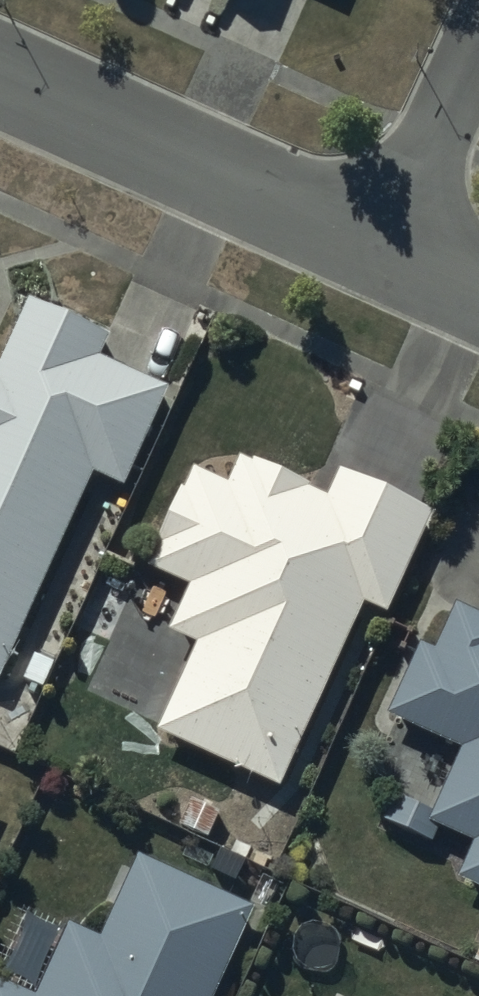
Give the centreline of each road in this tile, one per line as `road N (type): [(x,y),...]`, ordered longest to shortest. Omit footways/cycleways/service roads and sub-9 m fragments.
road 1 (residential): [(0,75),(385,252)]
road 2 (residential): [(385,252),(478,43)]

